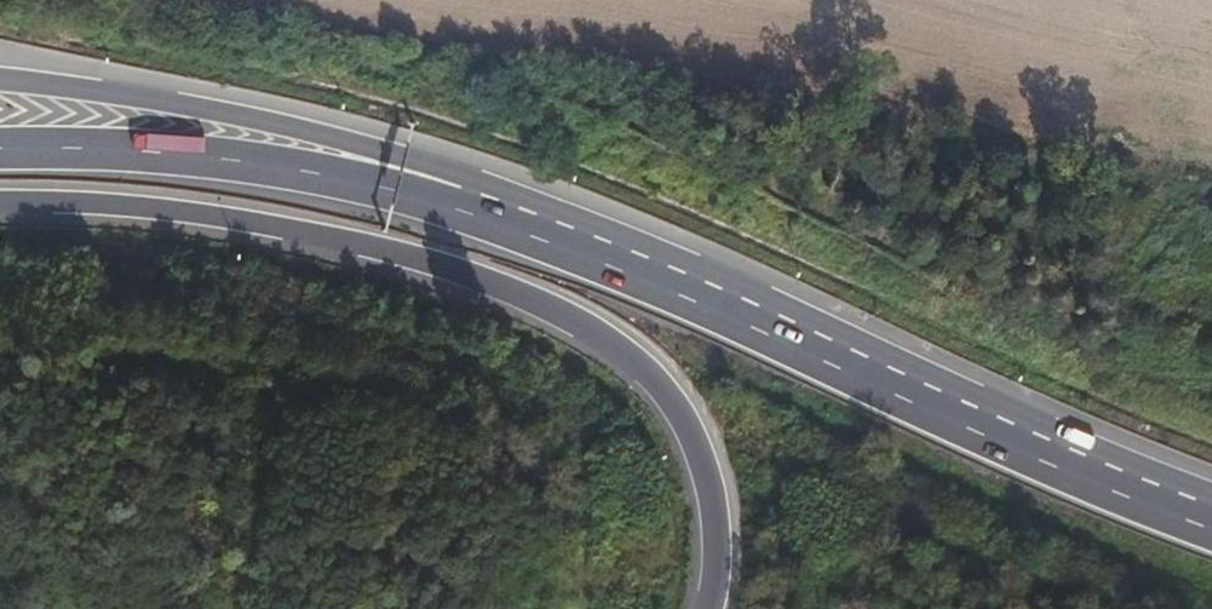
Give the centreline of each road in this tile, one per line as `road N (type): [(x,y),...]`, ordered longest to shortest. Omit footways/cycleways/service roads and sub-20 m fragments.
road 1 (motorway): [(0,200),(144,208),(330,235),(420,260),(587,326),(666,390),(705,454),(720,555),(713,608)]
road 2 (motorway): [(1211,517),(463,196)]
road 3 (motorway): [(463,196),(380,151),(245,116),(0,80)]
road 4 (motorway): [(463,196),(413,199),(298,167),(197,150),(0,138)]

